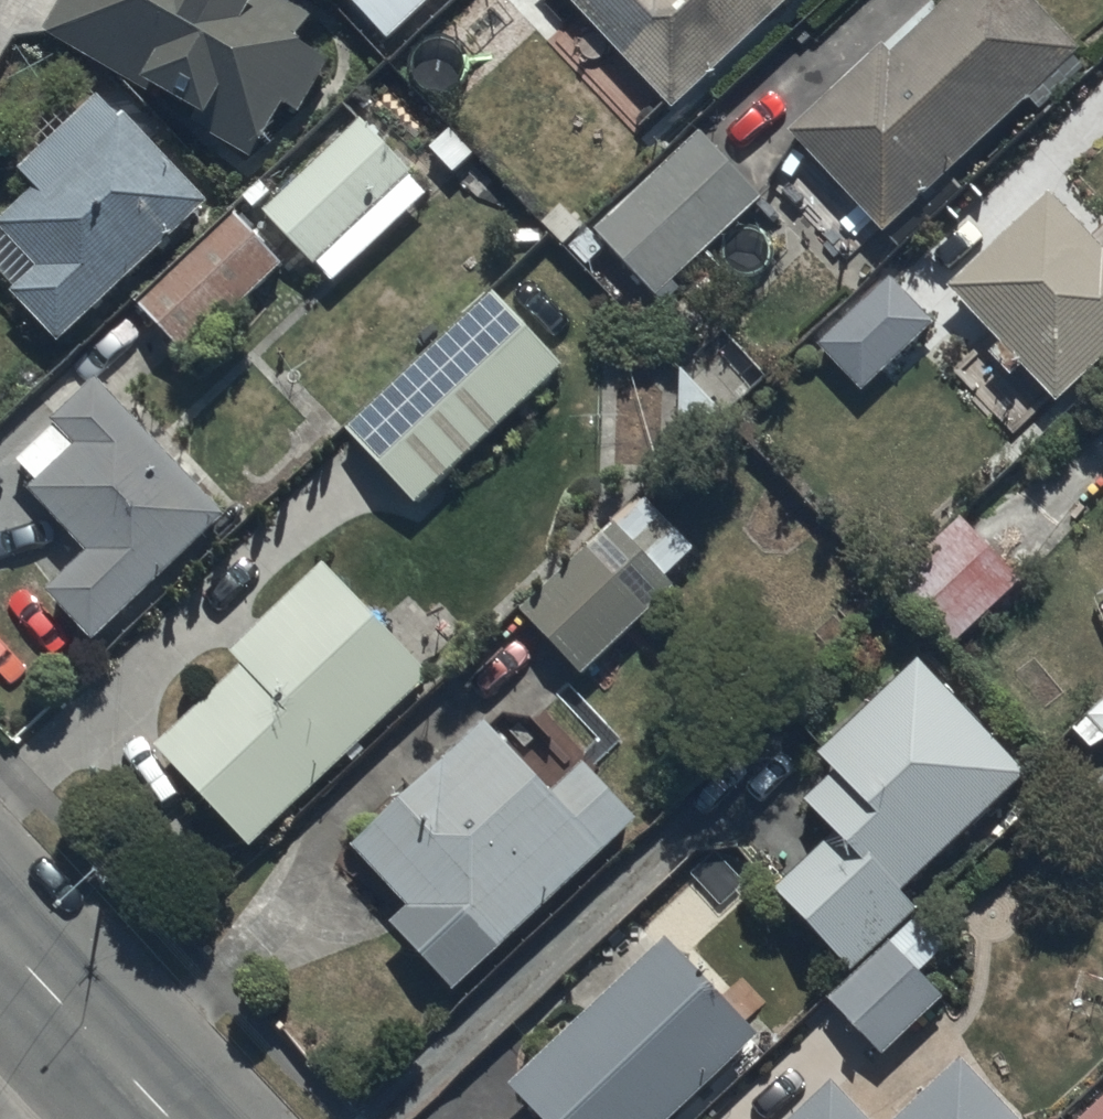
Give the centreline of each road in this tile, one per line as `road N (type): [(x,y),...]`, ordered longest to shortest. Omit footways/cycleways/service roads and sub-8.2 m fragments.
road 1 (tertiary): [(0,939),(169,1118)]

